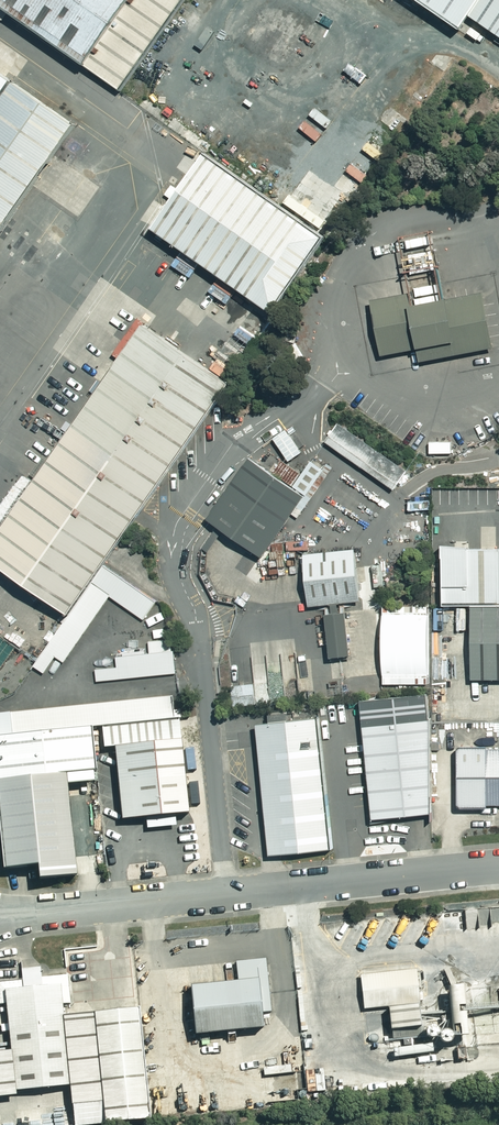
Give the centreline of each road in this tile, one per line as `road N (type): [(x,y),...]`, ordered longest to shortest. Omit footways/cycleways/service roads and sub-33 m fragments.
road 1 (residential): [(0,916),(498,865)]

